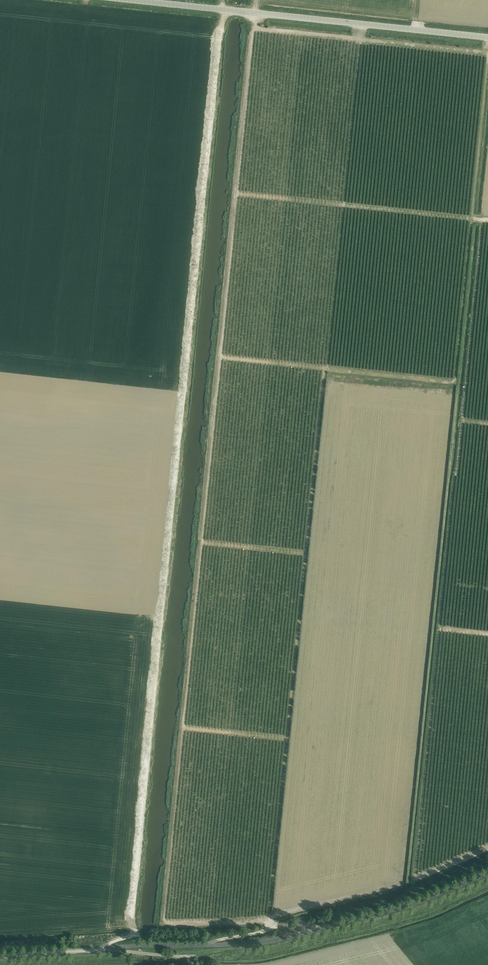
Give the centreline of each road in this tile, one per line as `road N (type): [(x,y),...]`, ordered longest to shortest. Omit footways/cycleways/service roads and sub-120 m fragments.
road 1 (unclassified): [(0,957),(265,941),(487,872)]
road 2 (tertiary): [(487,38),(135,0)]

